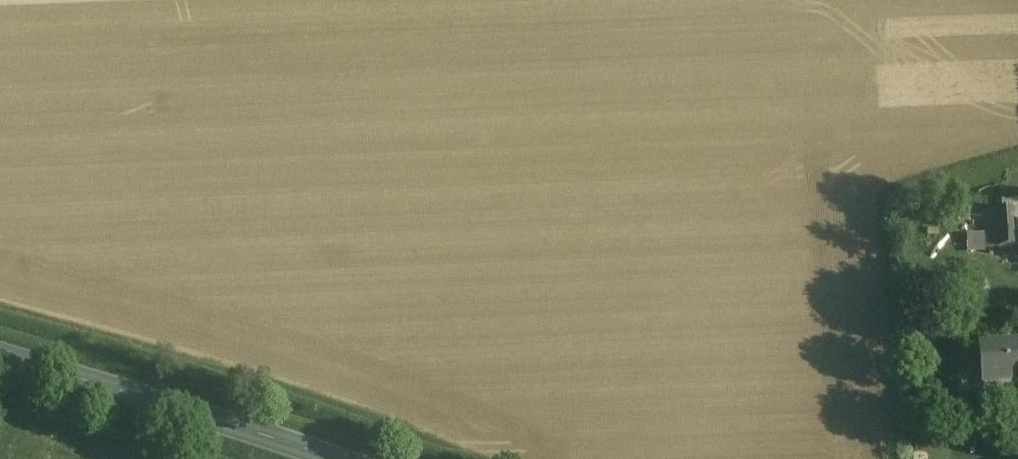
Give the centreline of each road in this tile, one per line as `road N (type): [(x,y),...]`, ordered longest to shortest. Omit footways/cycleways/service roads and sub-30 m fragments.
road 1 (secondary): [(0,354),(329,458)]

